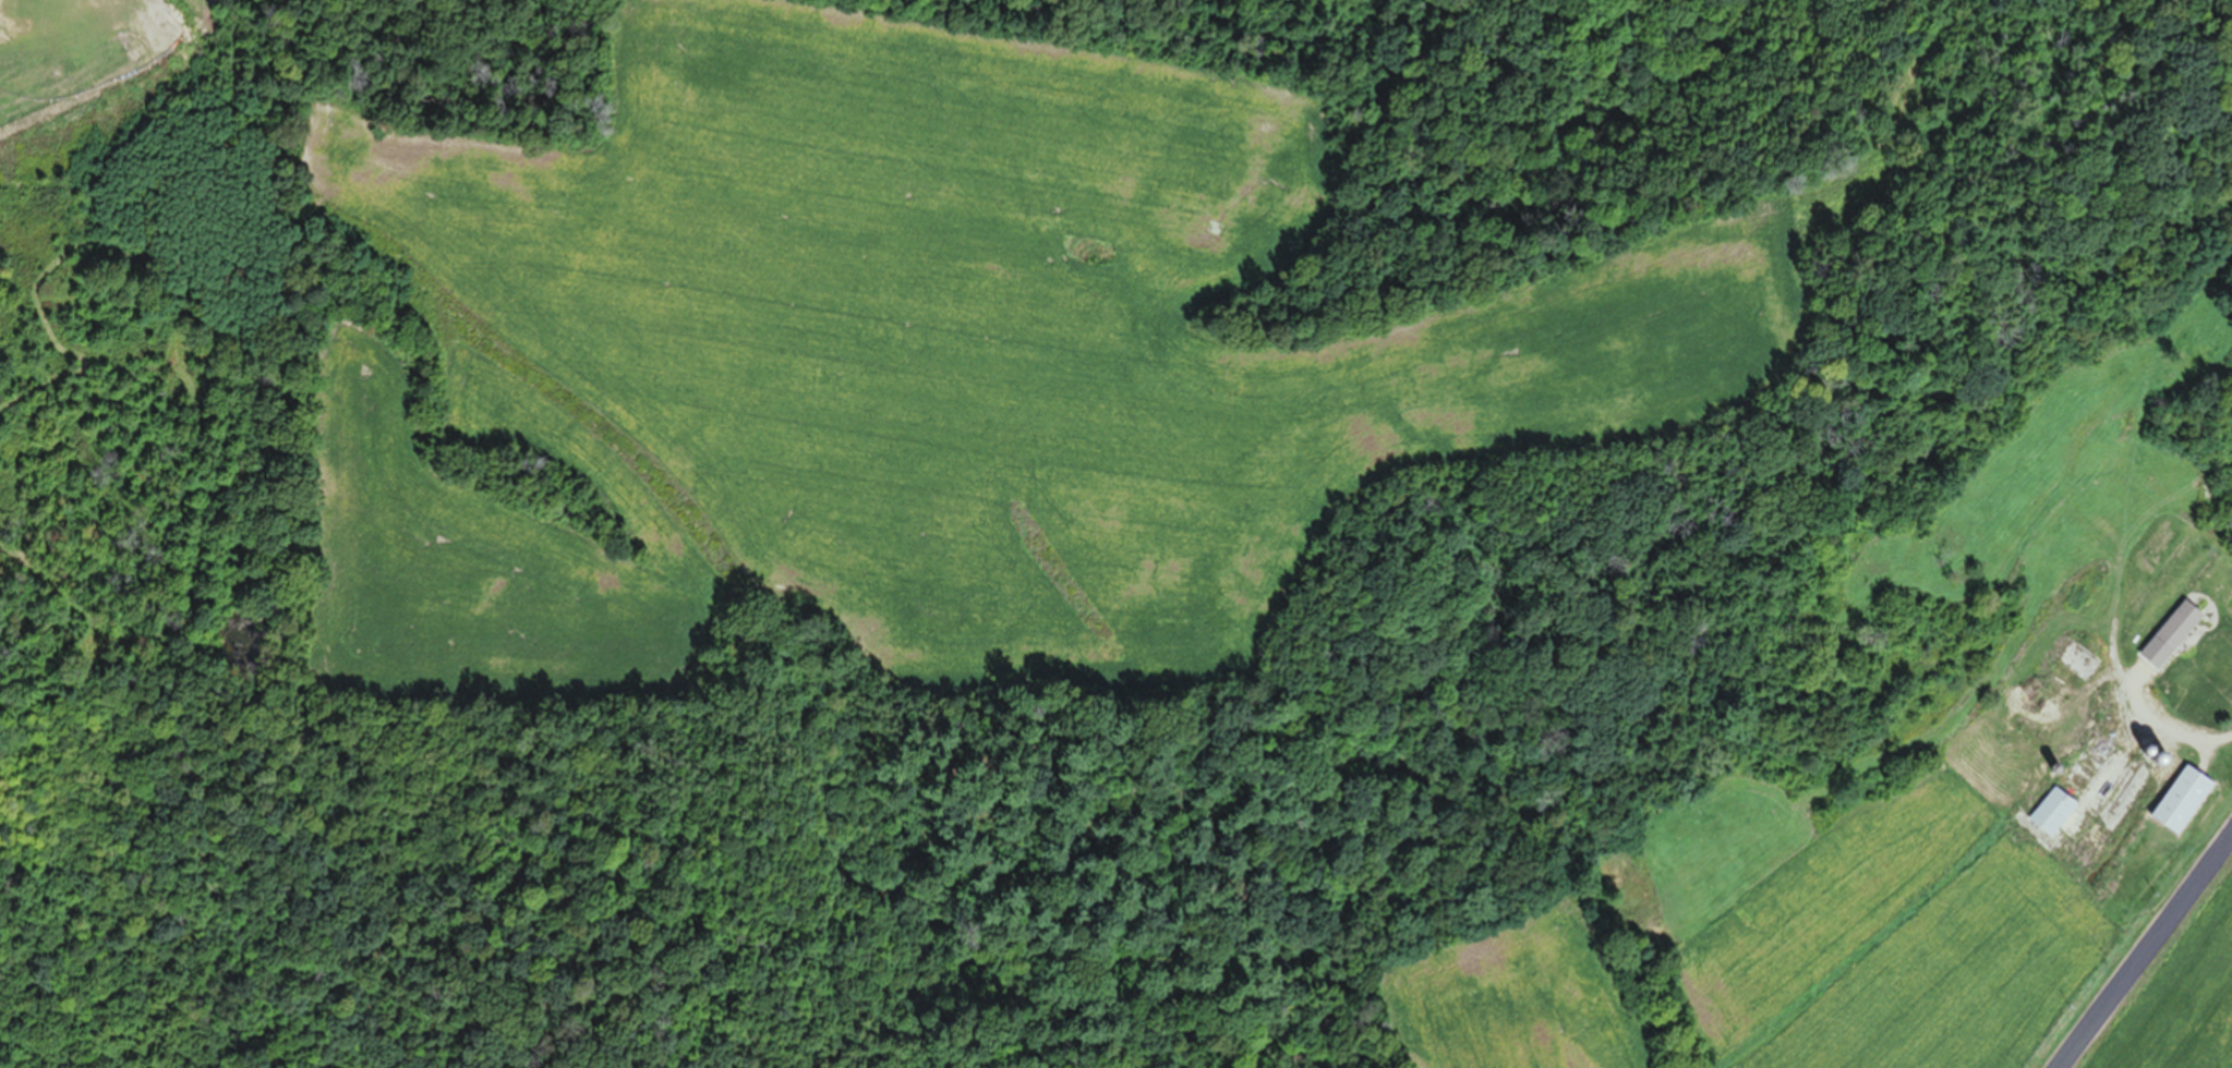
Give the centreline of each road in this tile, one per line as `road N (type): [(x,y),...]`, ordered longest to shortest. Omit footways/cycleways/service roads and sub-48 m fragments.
road 1 (primary): [(2063,1067),(2231,831)]

